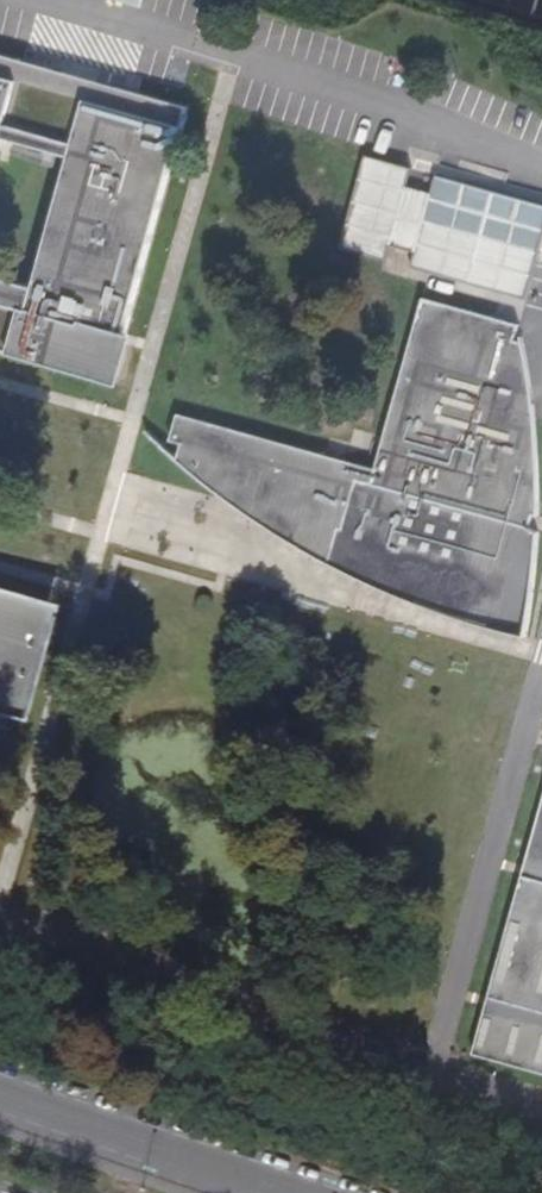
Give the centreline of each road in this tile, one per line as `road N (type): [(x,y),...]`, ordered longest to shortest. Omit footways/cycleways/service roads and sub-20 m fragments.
road 1 (tertiary): [(0,1097),(284,1192)]

